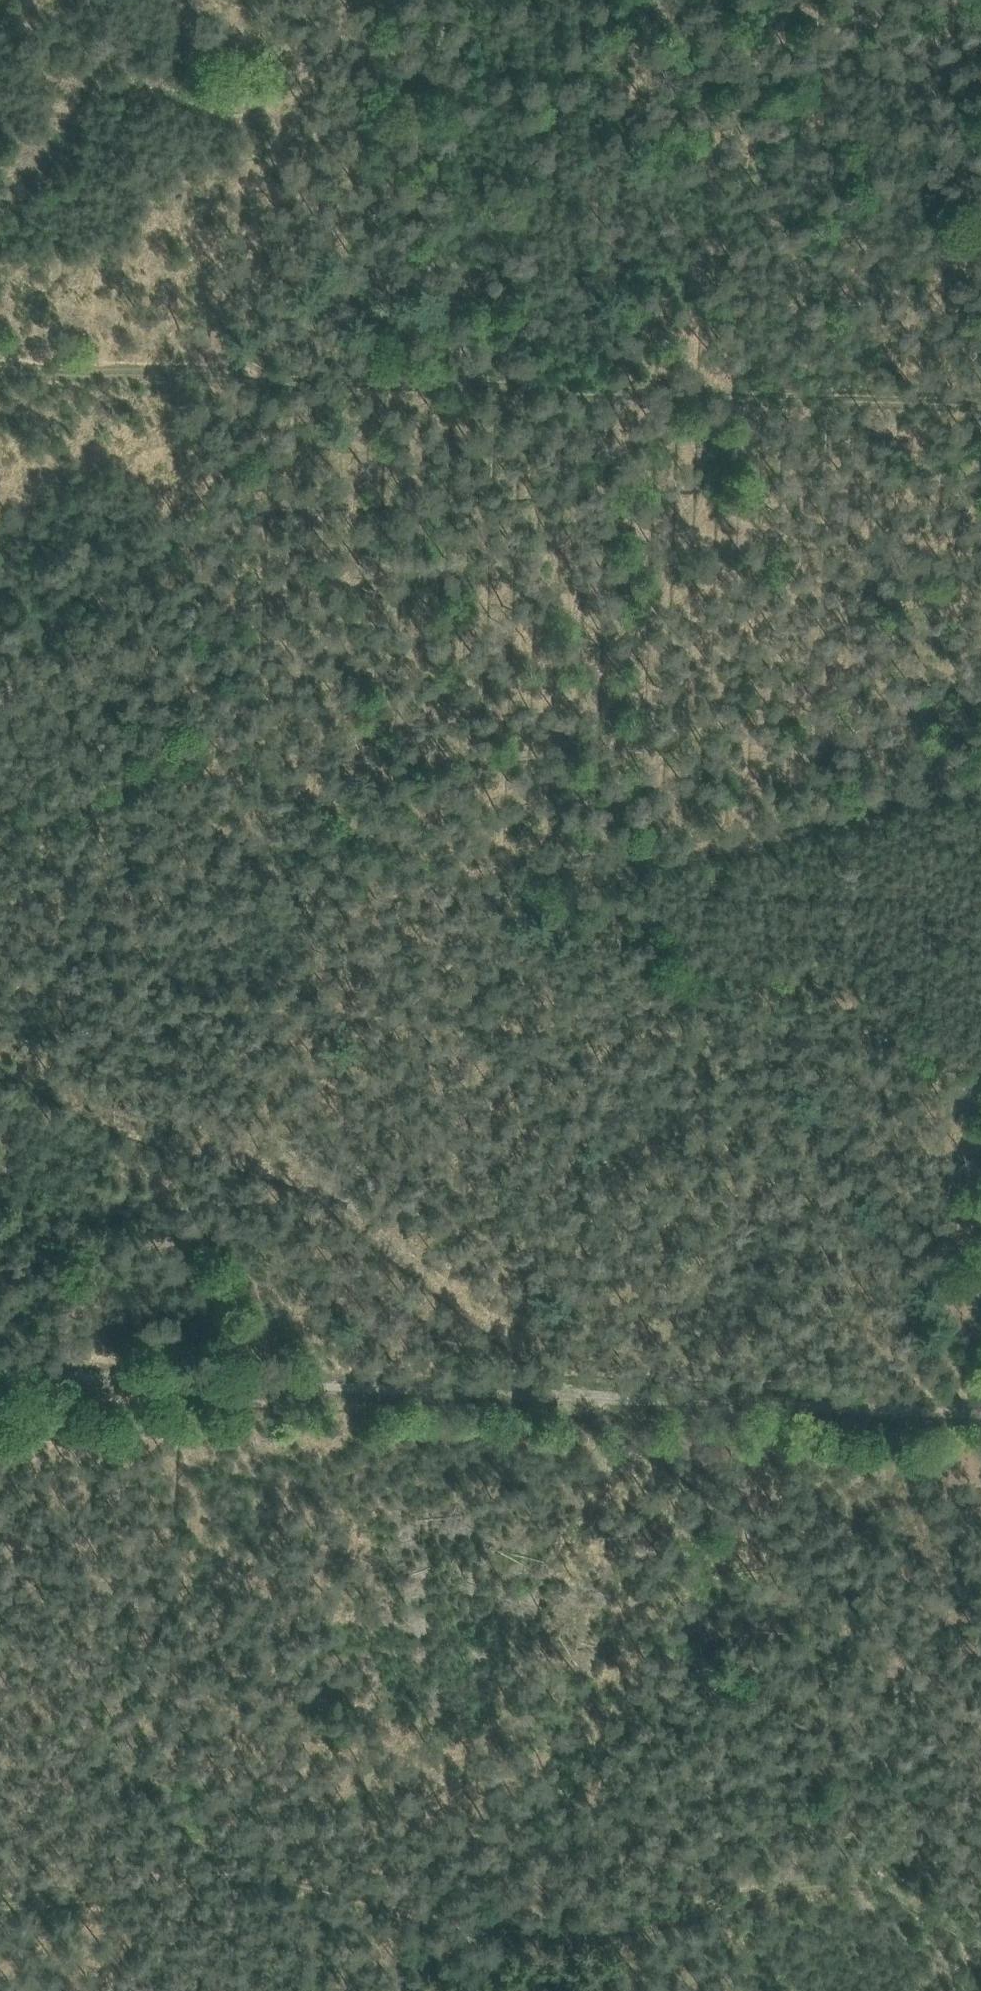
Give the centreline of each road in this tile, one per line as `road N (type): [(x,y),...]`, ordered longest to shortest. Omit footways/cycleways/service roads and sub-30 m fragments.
road 1 (track): [(980,1938),(890,1891),(838,1887),(684,1920),(543,1934),(278,1878),(166,1881),(49,1909),(0,1905)]
road 2 (track): [(980,1412),(0,1377)]

